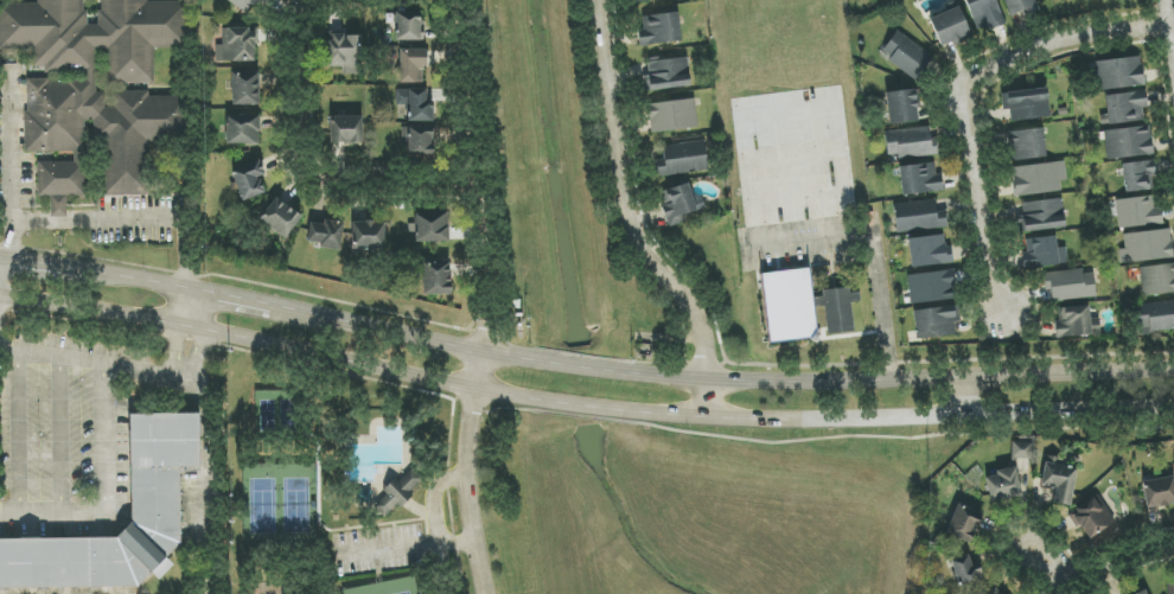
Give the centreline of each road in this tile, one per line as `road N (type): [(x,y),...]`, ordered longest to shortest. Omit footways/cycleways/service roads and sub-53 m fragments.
road 1 (secondary): [(0,296),(481,391),(627,411),(773,422),(1173,411)]
road 2 (secondary): [(1173,370),(704,382),(483,358),(270,308)]
road 3 (residential): [(457,36),(483,327),(476,504),(488,593)]
road 4 (residential): [(1172,26),(1047,45),(962,88),(990,290),(1002,314)]
road 5 (residential): [(596,0),(624,217),(653,267),(697,315),(704,419)]
road 6 (residential): [(374,0),(304,15),(293,43),(307,186),(332,197),(474,192)]
road 7 (secondary): [(191,292),(60,270)]

